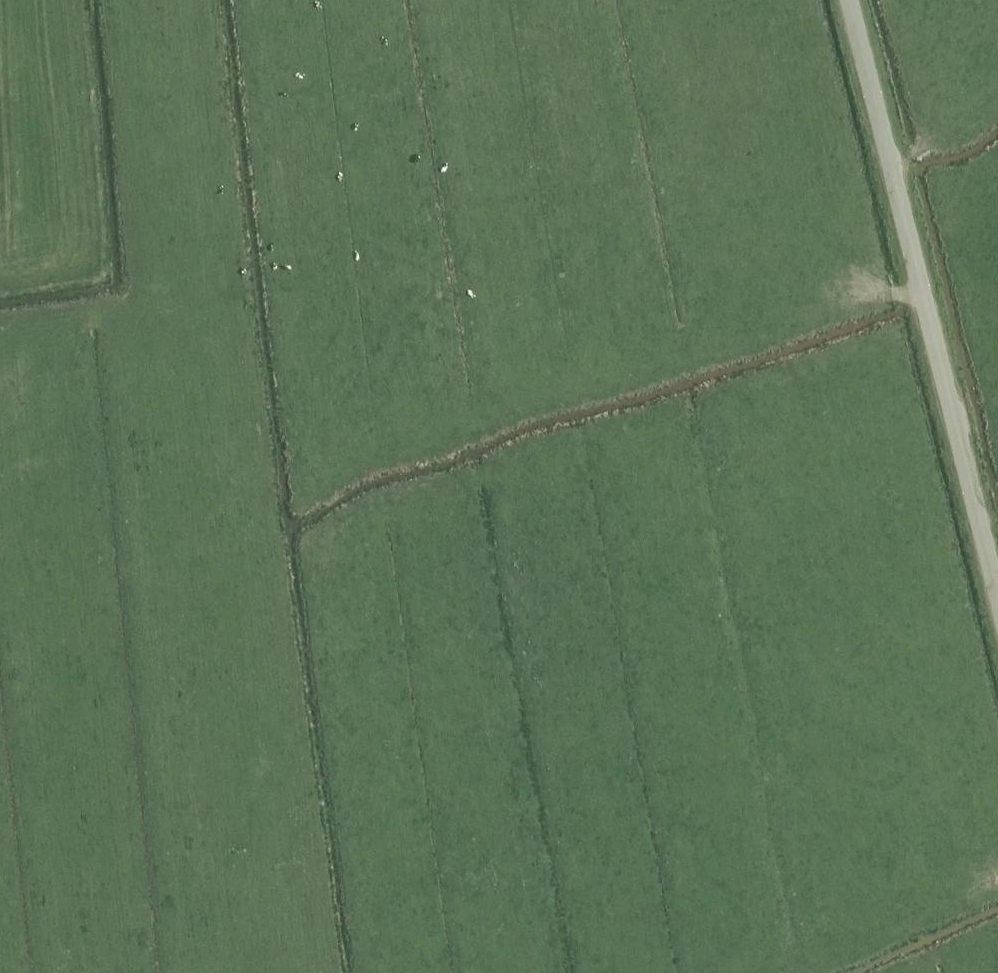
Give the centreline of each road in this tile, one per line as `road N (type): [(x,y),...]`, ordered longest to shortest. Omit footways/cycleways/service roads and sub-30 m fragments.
road 1 (unclassified): [(844,0),(997,625)]

